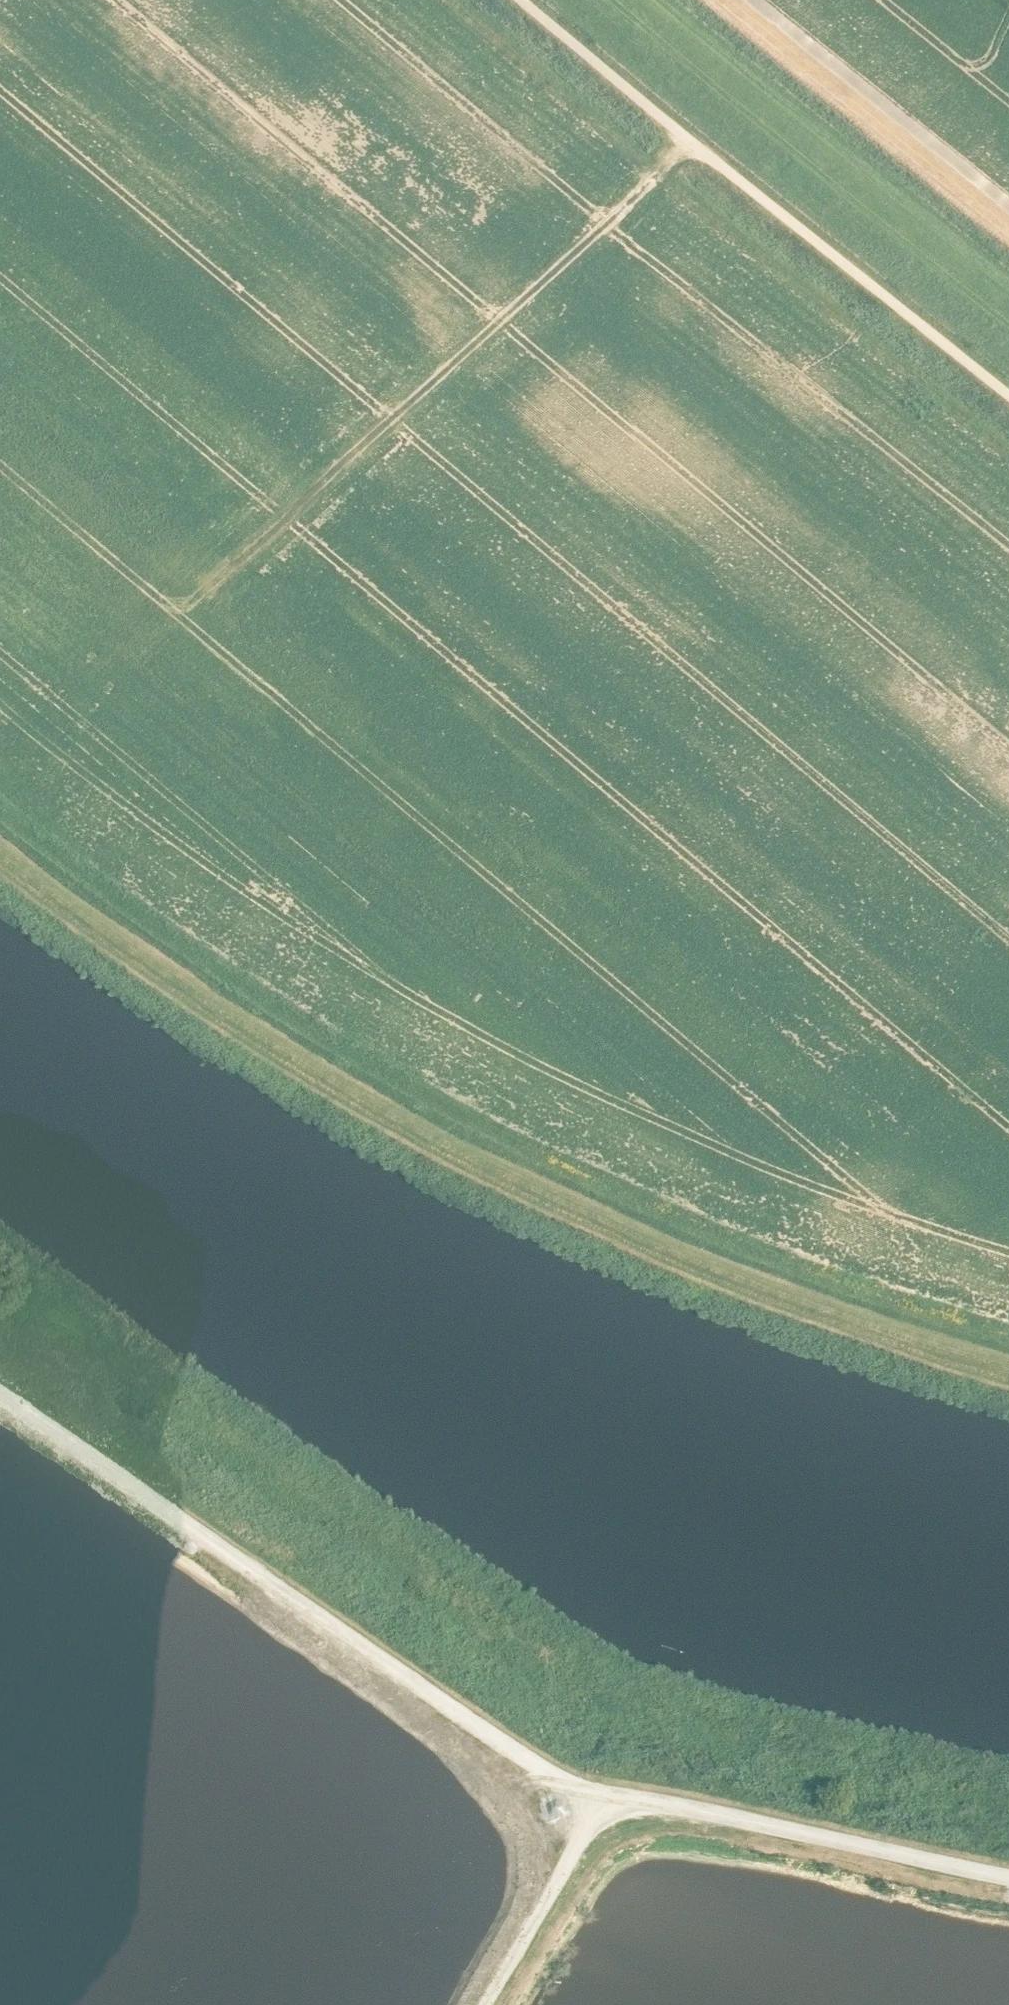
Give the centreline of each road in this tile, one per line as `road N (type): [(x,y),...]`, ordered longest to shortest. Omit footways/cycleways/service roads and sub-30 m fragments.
road 1 (unclassified): [(1008,398),(517,0)]

